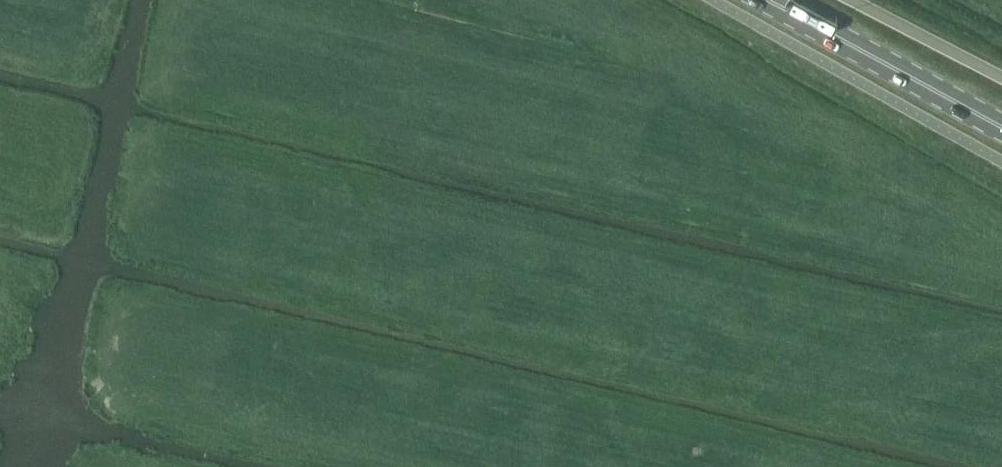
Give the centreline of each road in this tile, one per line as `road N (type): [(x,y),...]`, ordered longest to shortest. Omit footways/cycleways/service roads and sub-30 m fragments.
road 1 (primary): [(1001,127),(768,0)]

